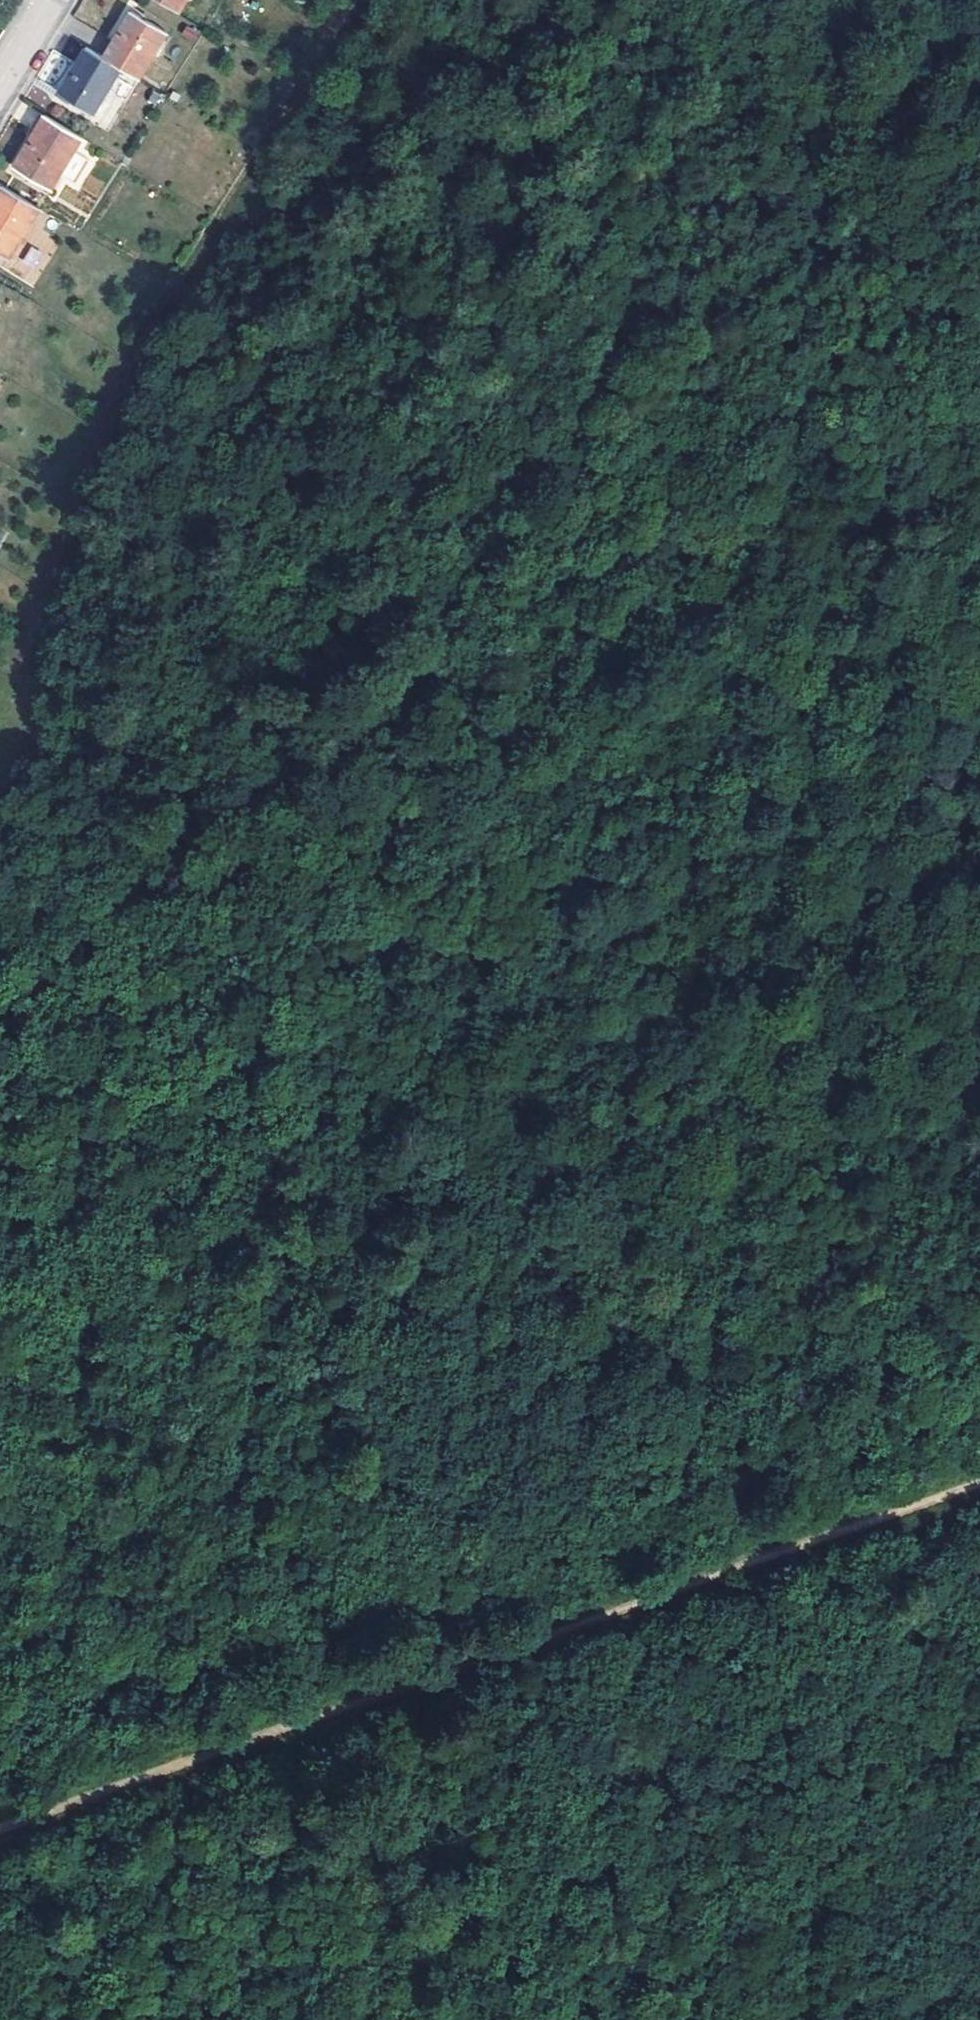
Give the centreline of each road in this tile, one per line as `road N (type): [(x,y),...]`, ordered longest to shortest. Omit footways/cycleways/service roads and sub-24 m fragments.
road 1 (track): [(0,1826),(979,1471)]

